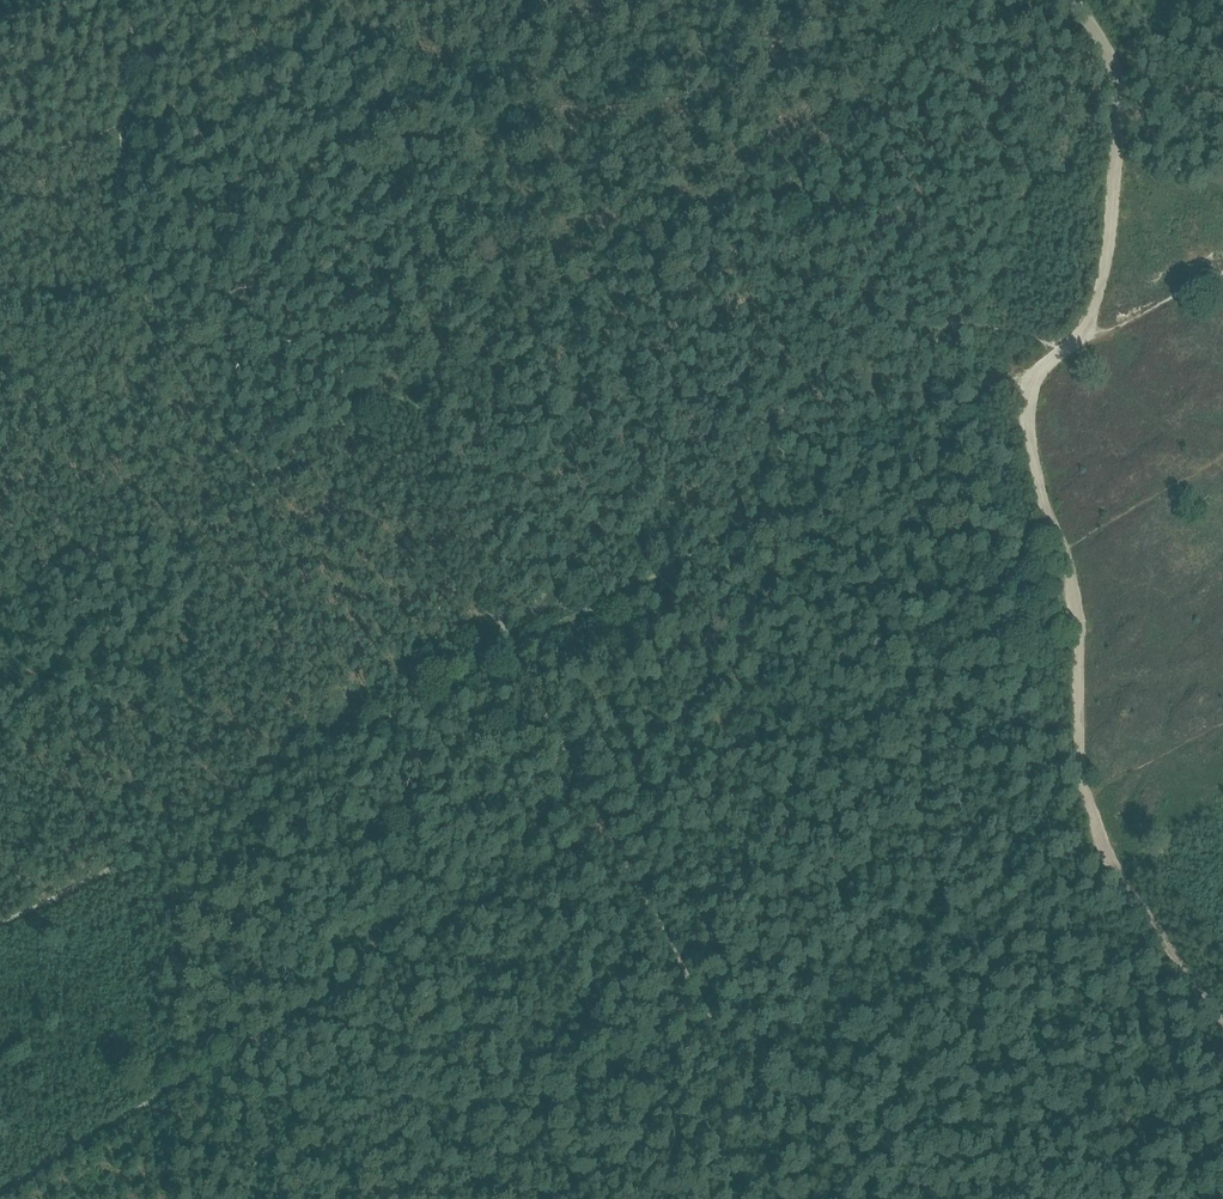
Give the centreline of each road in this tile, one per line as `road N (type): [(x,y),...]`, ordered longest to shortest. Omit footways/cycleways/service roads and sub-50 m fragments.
road 1 (track): [(1061,550),(1024,410),(1036,377),(1078,343),(1109,268),(1121,114),(1109,61),(1072,0)]
road 2 (track): [(1222,1024),(1097,848),(1082,792)]
road 3 (track): [(1082,792),(1075,625),(1061,550)]

